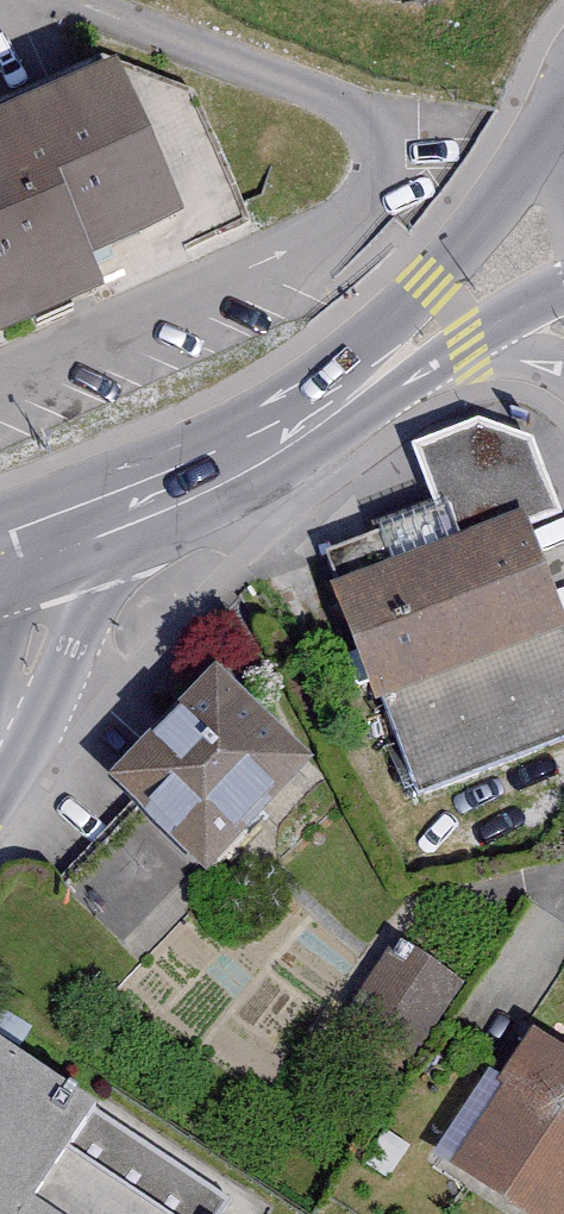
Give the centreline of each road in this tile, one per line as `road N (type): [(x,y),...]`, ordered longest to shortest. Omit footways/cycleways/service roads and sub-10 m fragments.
road 1 (secondary): [(563,210),(407,346),(306,418),(134,504),(17,548)]
road 2 (secondary): [(0,746),(39,626),(17,548)]

